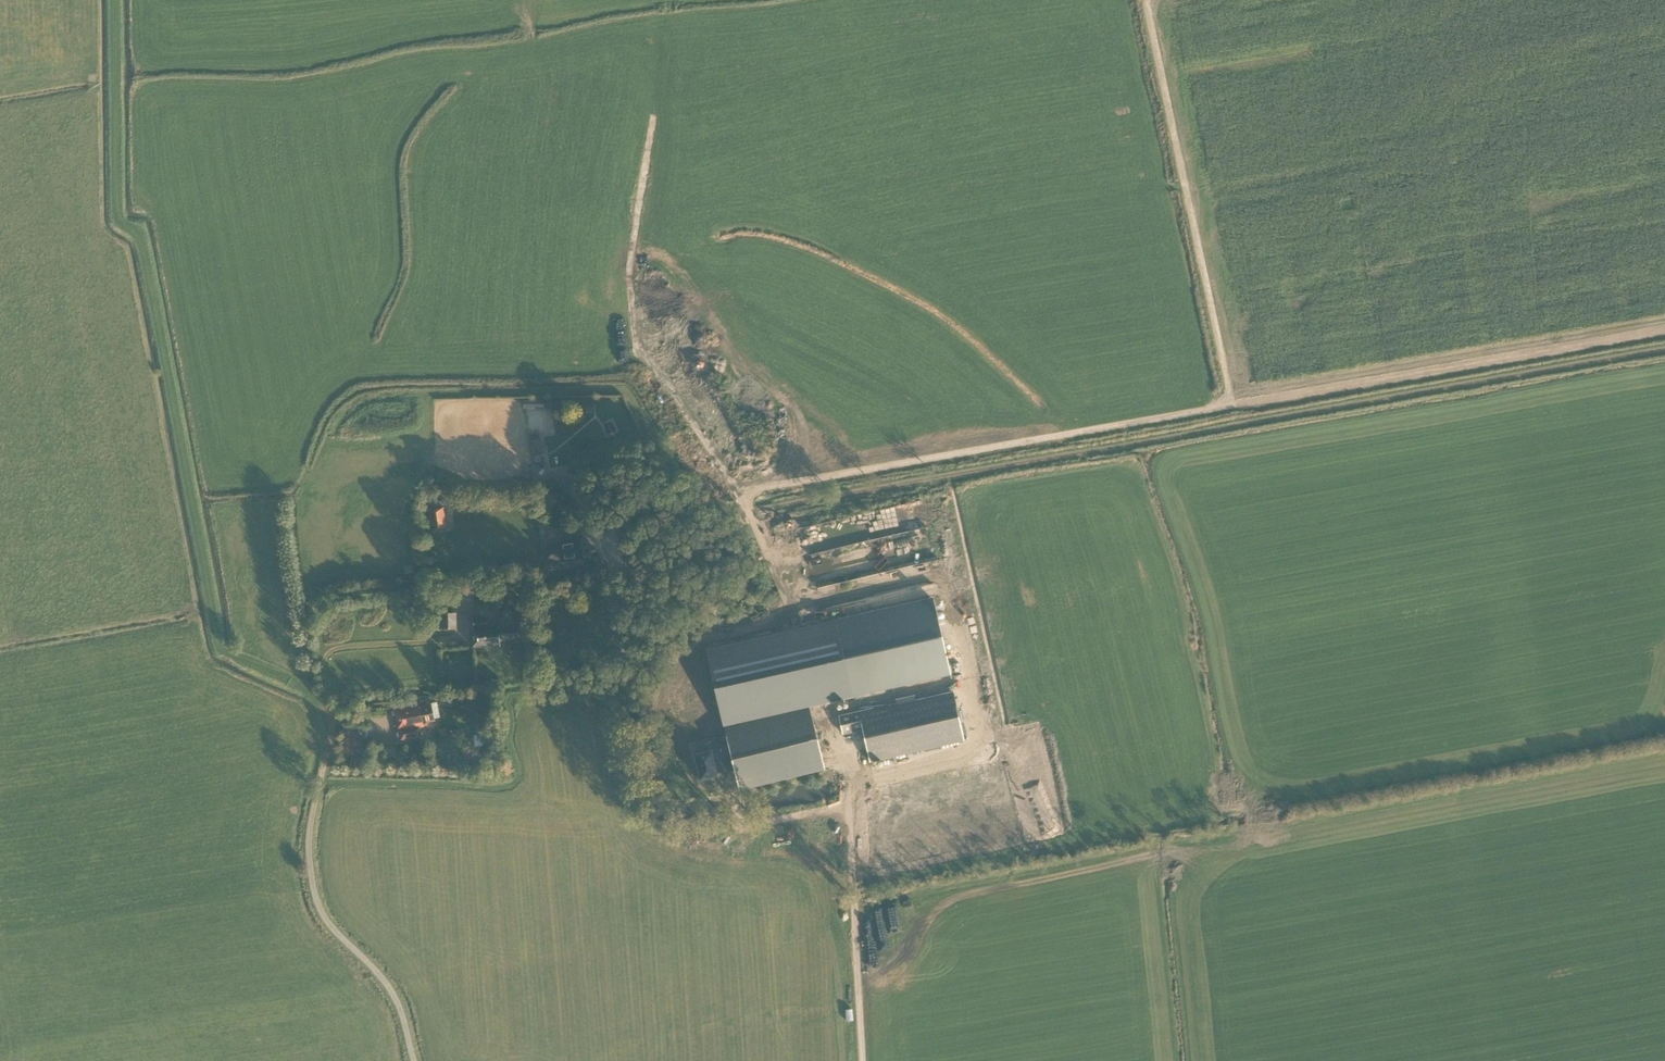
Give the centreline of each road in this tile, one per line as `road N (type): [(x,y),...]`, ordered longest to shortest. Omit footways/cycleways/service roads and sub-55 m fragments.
road 1 (track): [(741,494),(1231,406),(1147,0)]
road 2 (track): [(664,383),(638,349),(632,266),(671,13)]
road 3 (unclassified): [(414,1060),(399,1005),(340,939),(314,885),(310,857),(330,719)]
road 4 (unclassified): [(862,1060),(846,769)]

